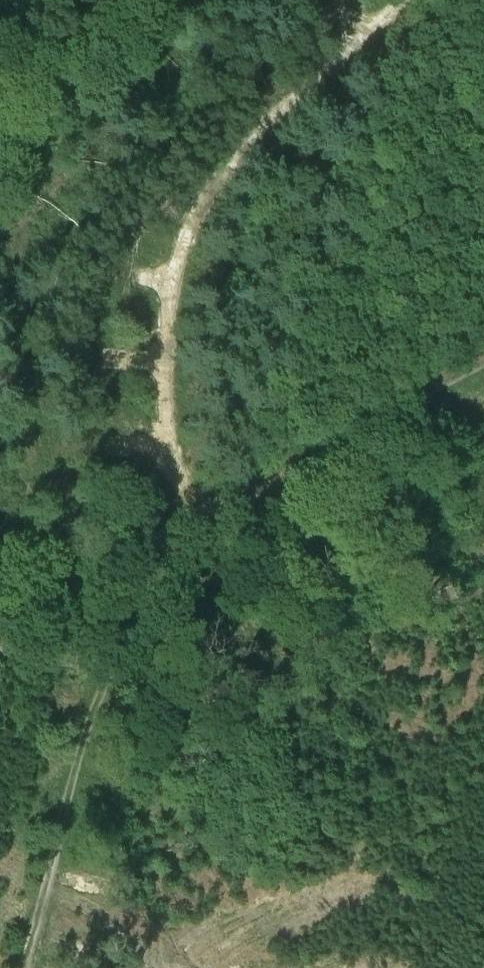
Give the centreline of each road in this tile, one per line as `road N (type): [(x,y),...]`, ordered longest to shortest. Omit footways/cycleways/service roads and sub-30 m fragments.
road 1 (track): [(408,0),(383,41),(241,165),(208,218),(184,282),(176,358),(179,424),(198,523)]
road 2 (track): [(98,673),(161,567),(198,523),(483,362)]
road 3 (track): [(98,673),(19,967)]

